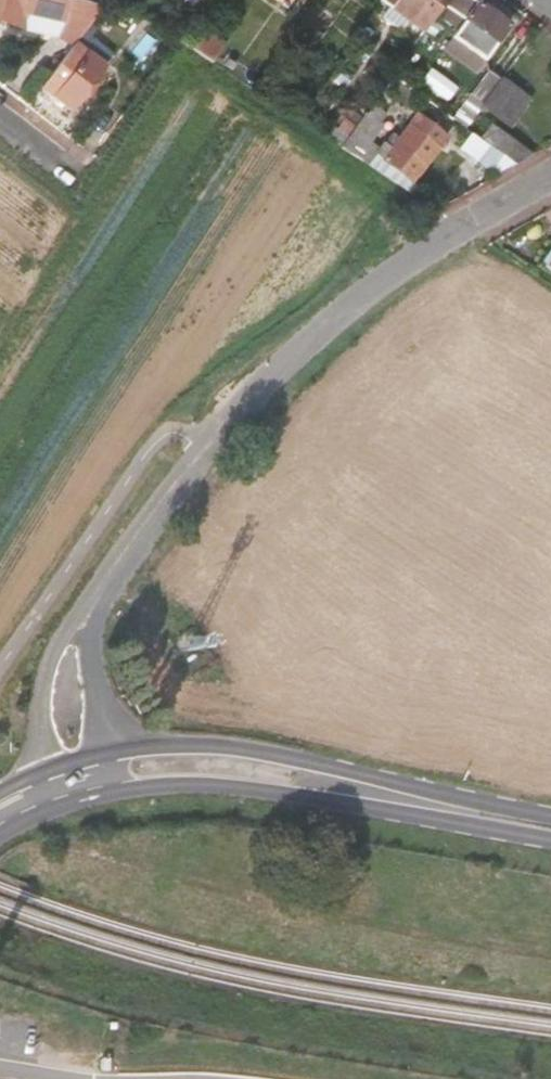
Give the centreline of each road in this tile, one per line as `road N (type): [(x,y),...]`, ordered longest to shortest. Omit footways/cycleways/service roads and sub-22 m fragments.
road 1 (unclassified): [(97,773),(71,733),(64,672),(77,627),(203,443),(361,293),(550,173)]
road 2 (secondary): [(97,773),(168,765),(239,770),(550,827)]

